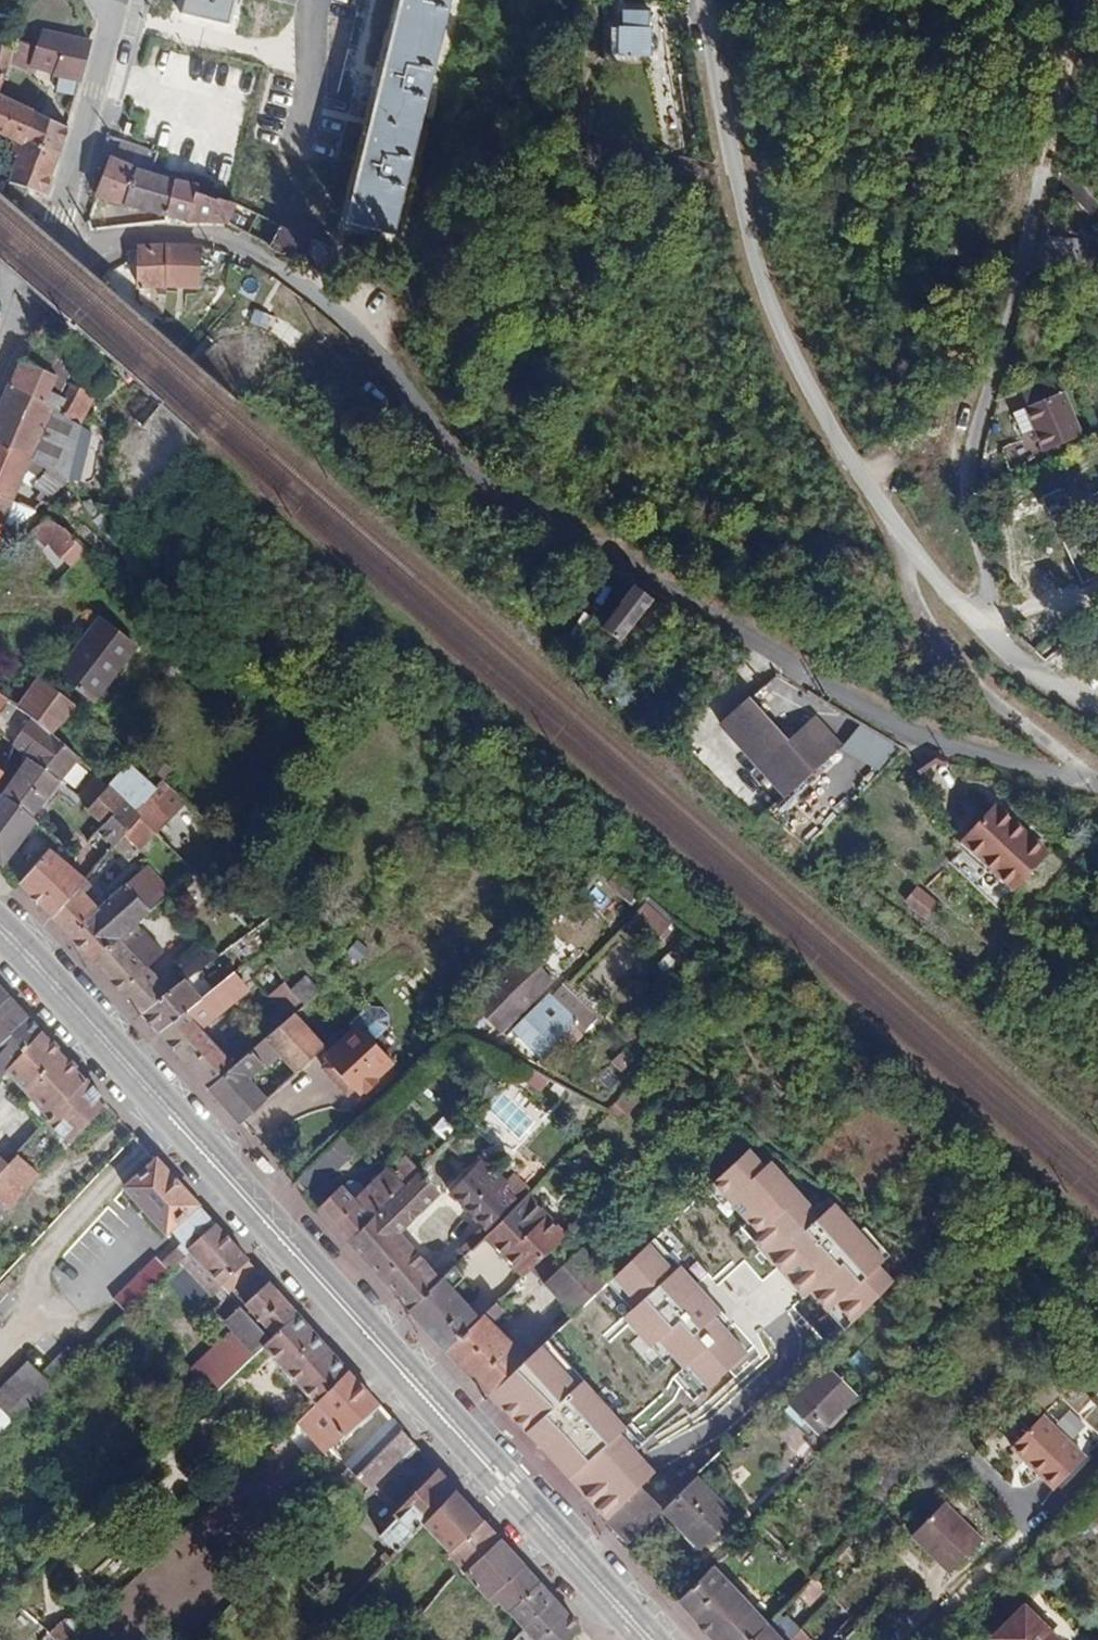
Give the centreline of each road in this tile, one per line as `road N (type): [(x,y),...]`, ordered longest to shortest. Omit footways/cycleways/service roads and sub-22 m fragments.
road 1 (residential): [(43,264),(168,233),(228,240),(315,288),(378,355),(451,466),(622,556),(897,724),(1025,772),(1091,783)]
road 2 (primary): [(0,928),(648,1639)]
road 3 (residential): [(702,0),(725,153),(765,291),(839,458),(916,555),(939,635),(1004,716),(1091,783)]
road 4 (unclassified): [(1051,176),(968,504),(1002,589),(993,642)]
road 5 (residential): [(117,0),(43,264)]
road 6 (track): [(916,555),(993,642),(1097,702)]
road 7 (track): [(1090,0),(1051,176)]

